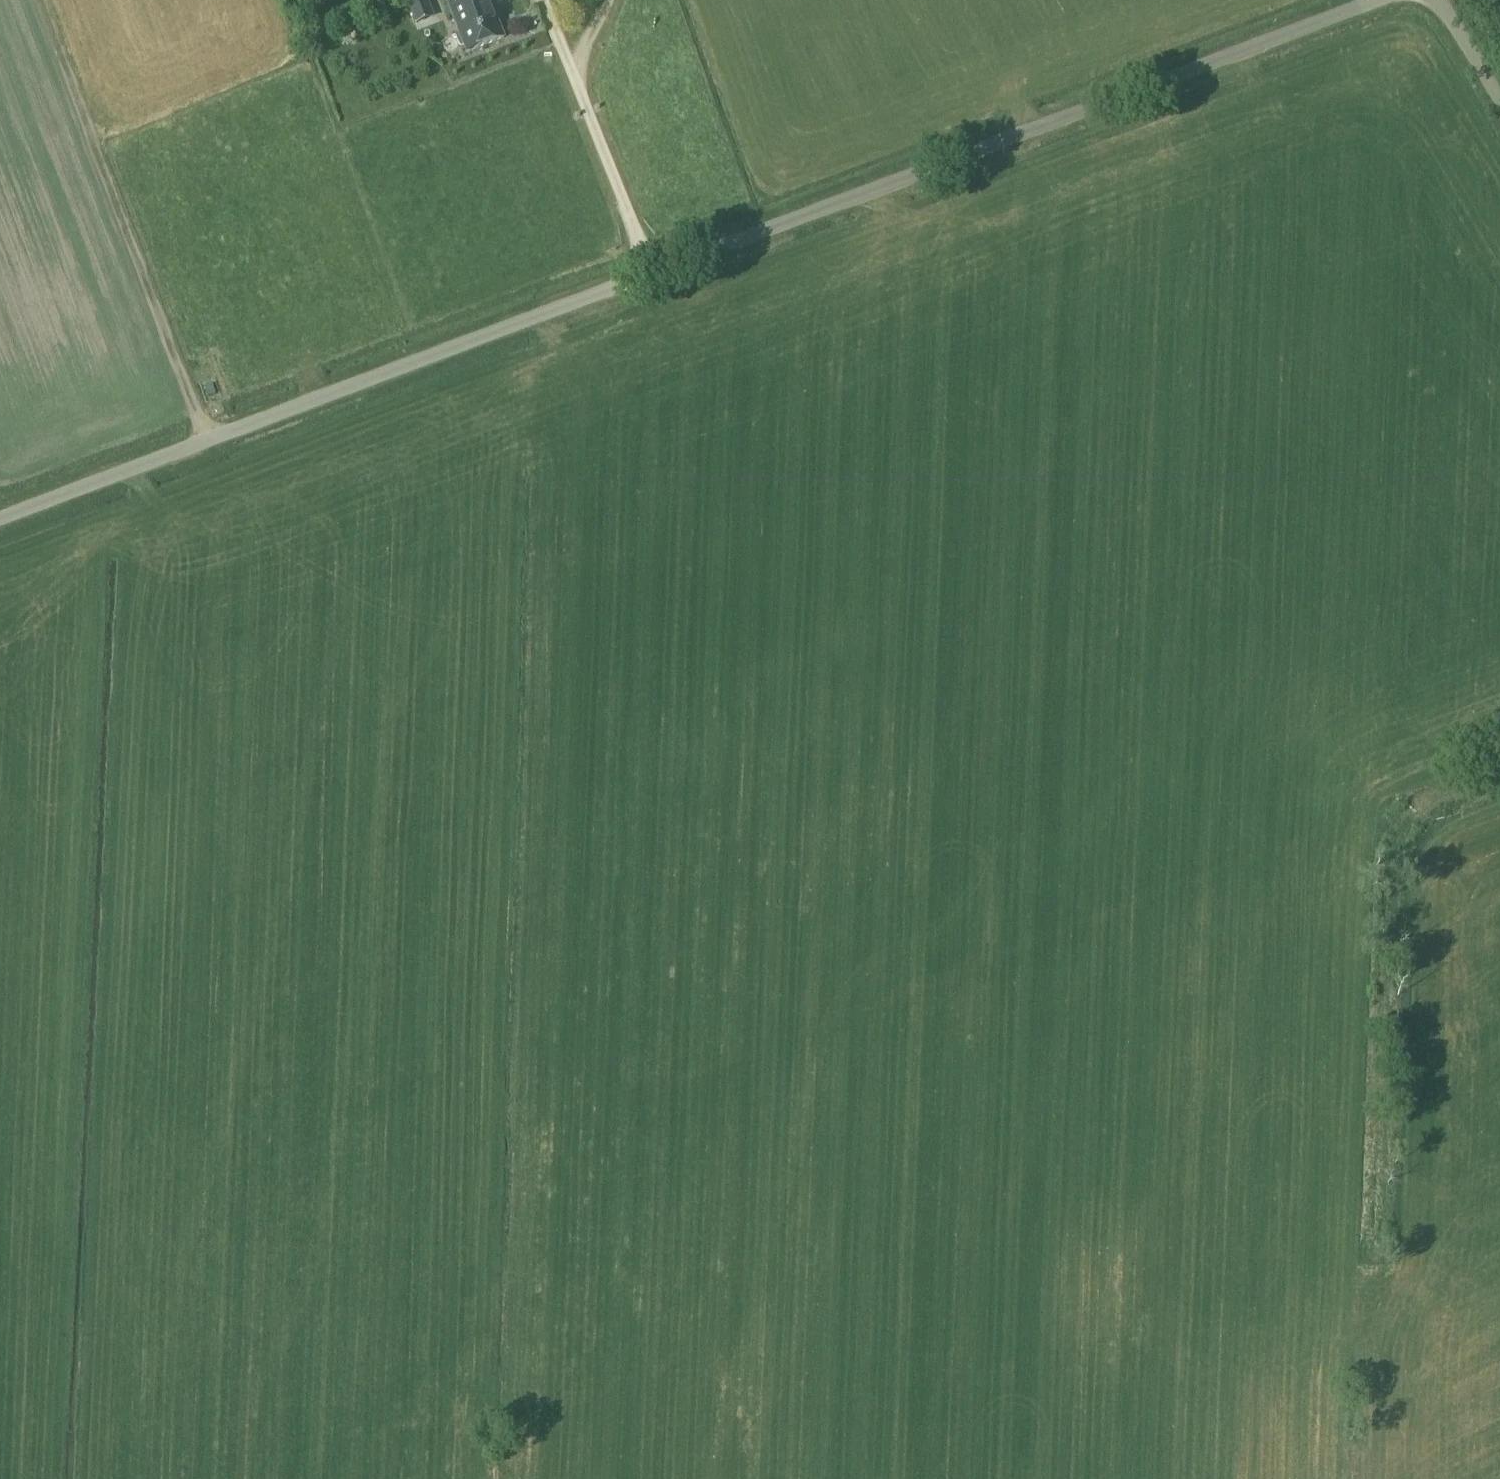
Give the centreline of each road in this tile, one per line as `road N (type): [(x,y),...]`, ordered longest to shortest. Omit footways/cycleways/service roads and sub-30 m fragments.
road 1 (unclassified): [(0,519),(1375,0)]
road 2 (track): [(204,443),(39,0)]
road 3 (unclassified): [(1499,108),(1433,0)]

